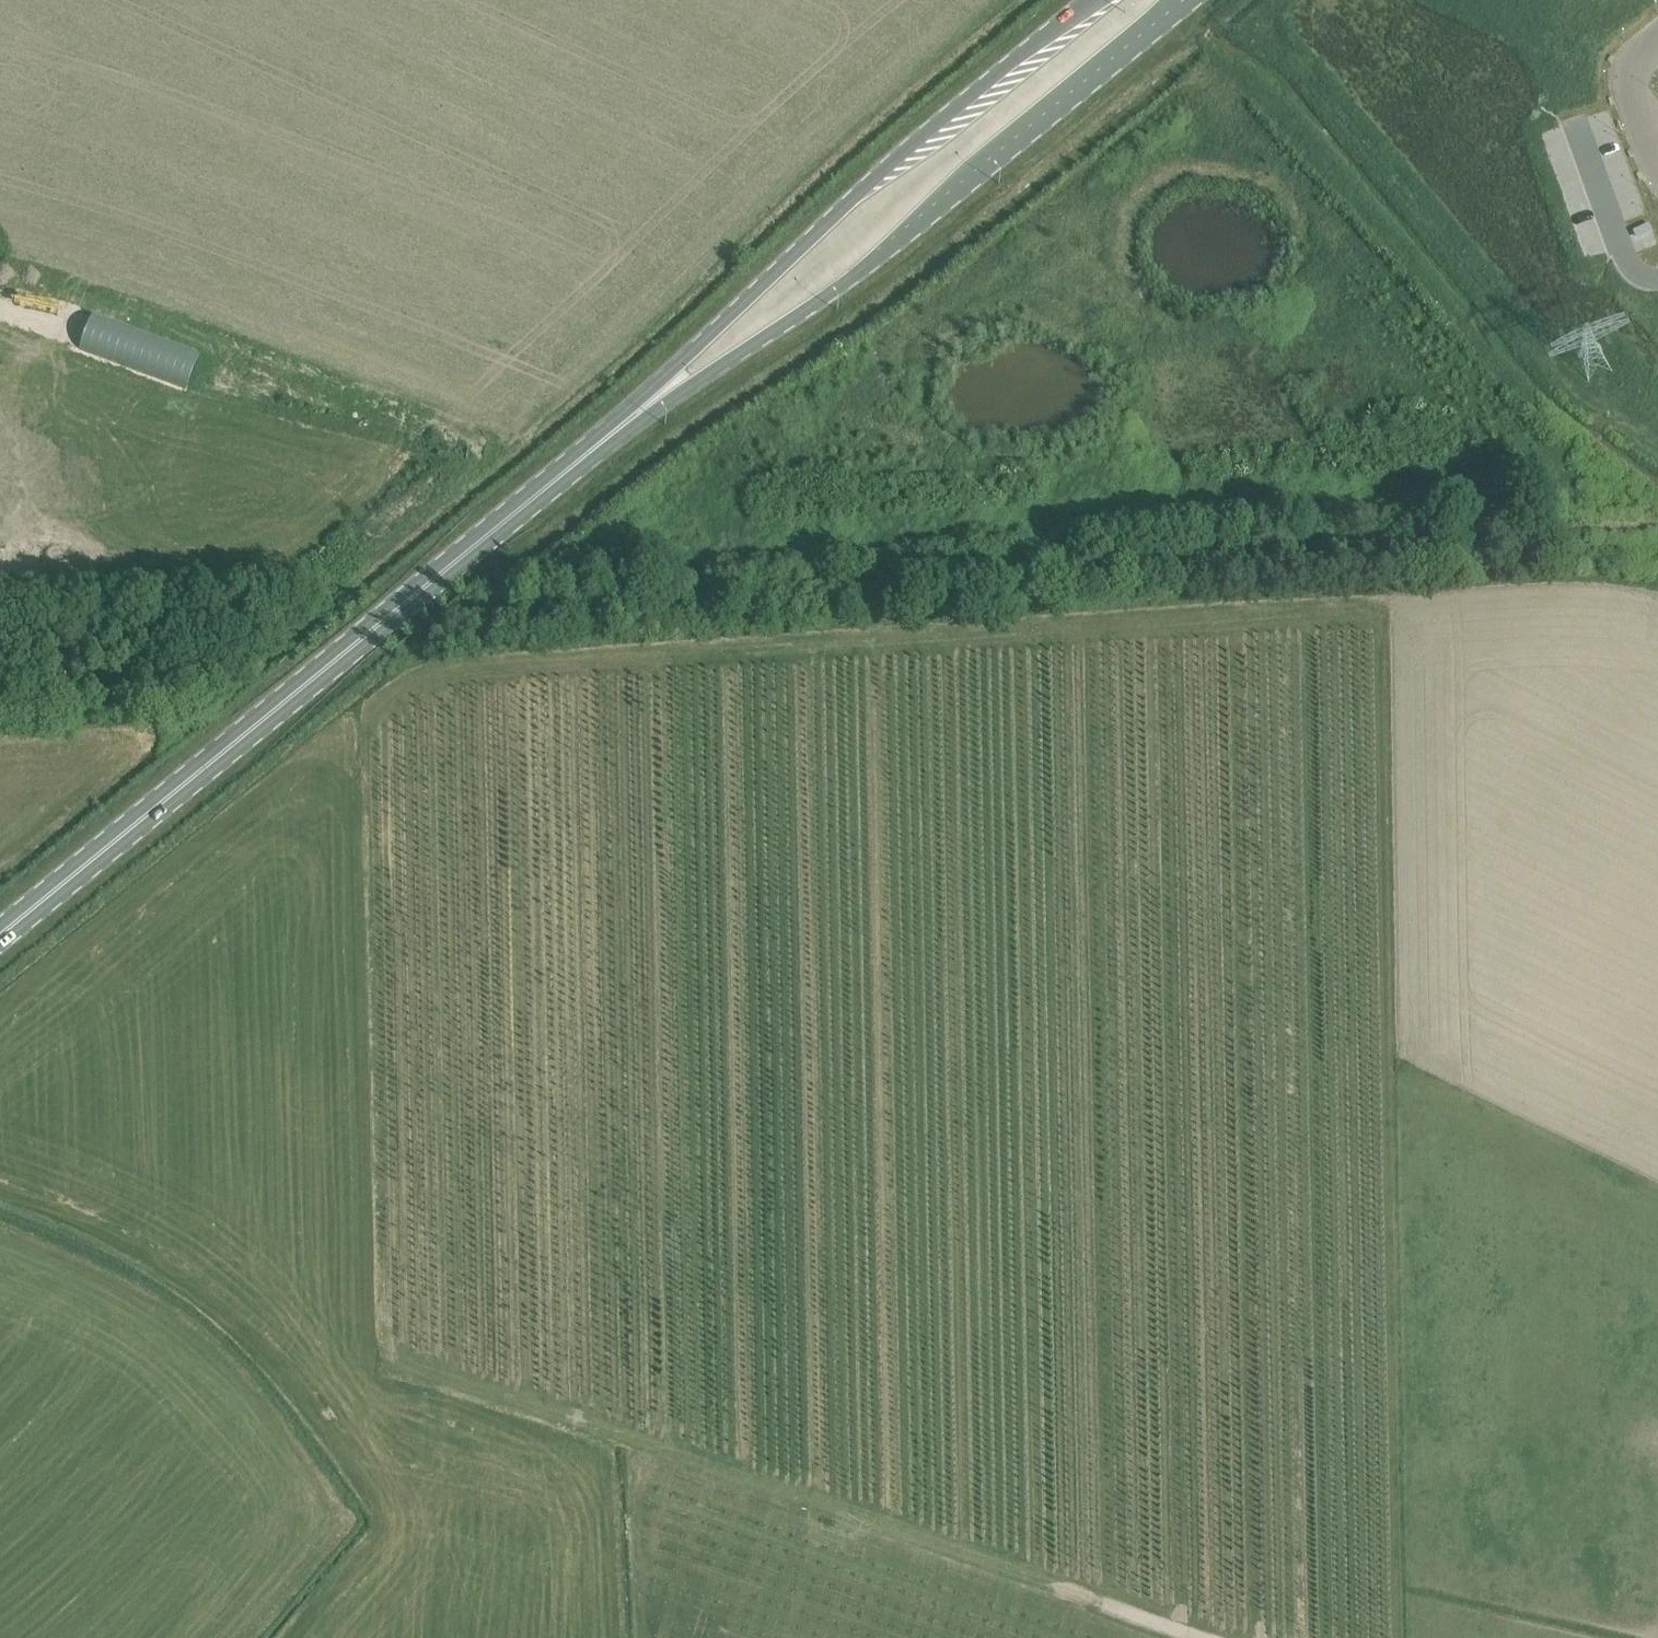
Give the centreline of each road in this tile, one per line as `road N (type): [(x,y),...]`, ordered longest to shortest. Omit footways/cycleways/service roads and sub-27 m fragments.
road 1 (primary): [(577,462),(911,233),(1182,0)]
road 2 (primary): [(577,462),(0,934)]
road 3 (primary): [(1099,0),(897,159),(577,462)]
road 4 (track): [(1183,1637),(625,1439)]

